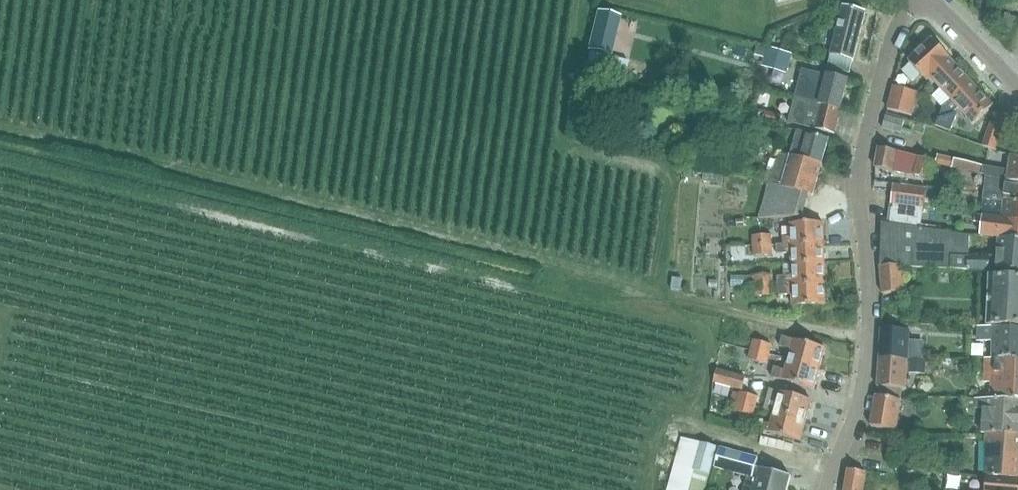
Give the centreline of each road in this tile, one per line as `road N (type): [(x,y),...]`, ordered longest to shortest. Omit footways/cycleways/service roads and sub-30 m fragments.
road 1 (residential): [(830,489),(866,410),(872,327),(859,199),(867,124),(920,0)]
road 2 (track): [(871,339),(720,312)]
road 3 (tertiary): [(1017,89),(920,0)]

